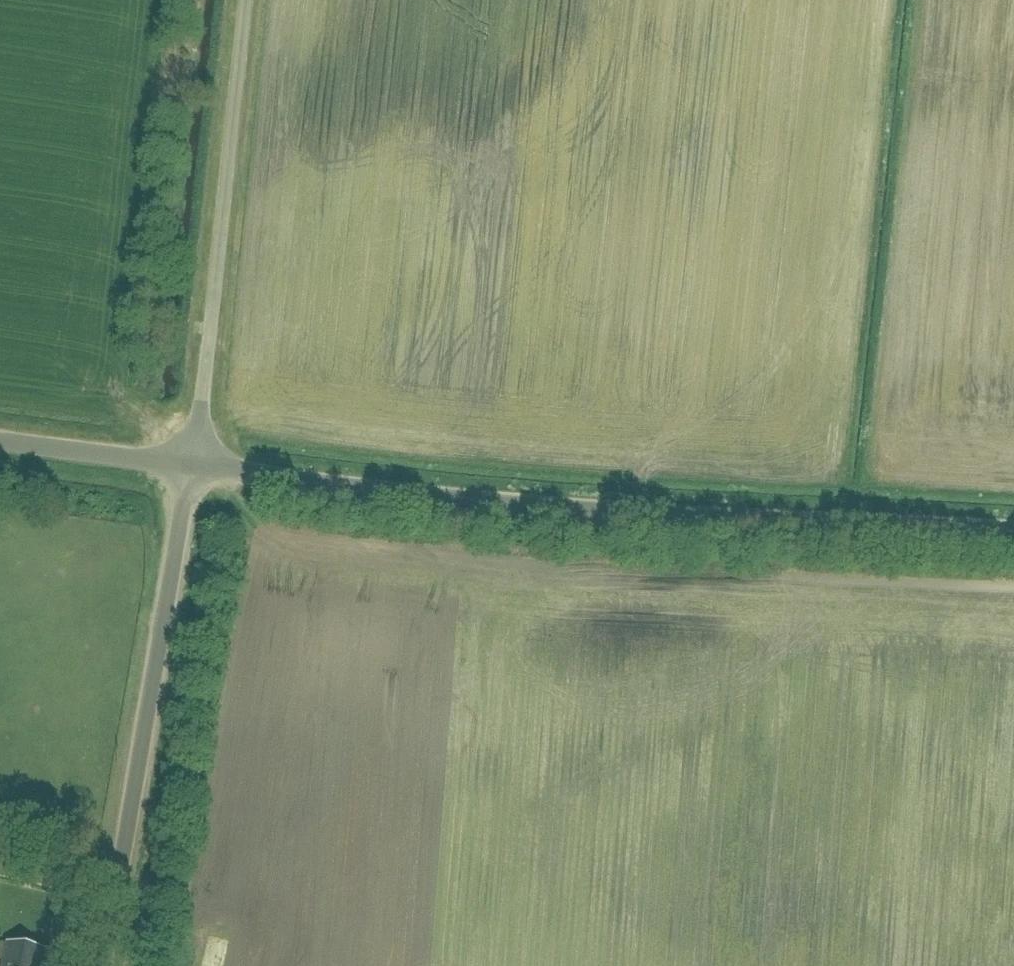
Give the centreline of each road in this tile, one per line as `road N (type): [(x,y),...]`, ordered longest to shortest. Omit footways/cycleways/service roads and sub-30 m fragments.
road 1 (unclassified): [(190,466),(481,500),(1013,531)]
road 2 (unclassified): [(107,965),(190,466)]
road 3 (track): [(190,466),(242,0)]
road 4 (unclassified): [(0,440),(190,466)]

